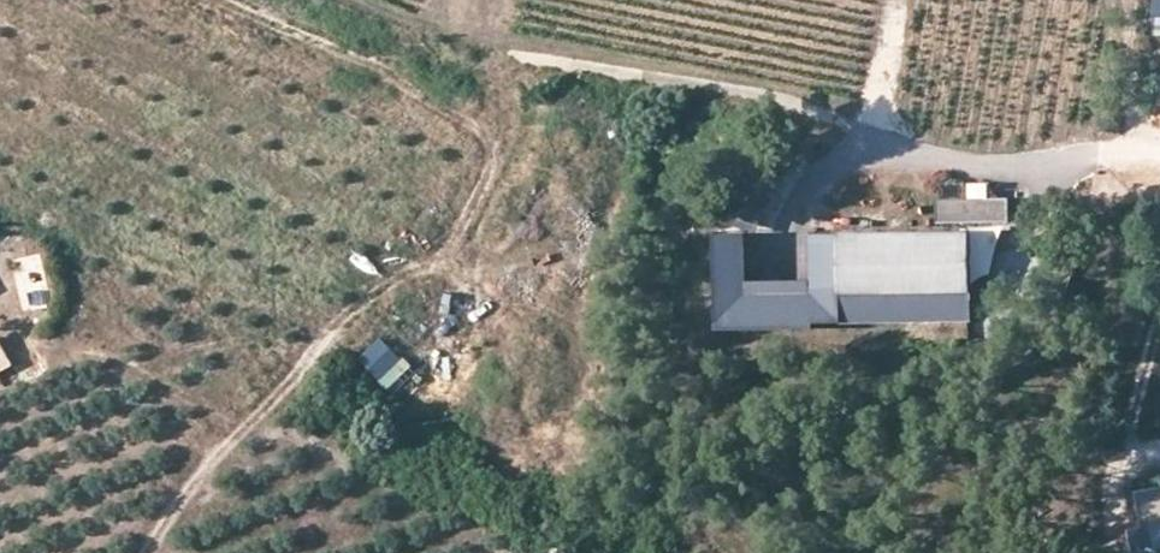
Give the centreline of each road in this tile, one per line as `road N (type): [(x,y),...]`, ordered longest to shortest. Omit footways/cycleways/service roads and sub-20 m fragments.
road 1 (track): [(147,552),(195,477),(268,400),(381,294),(462,239),(499,157),(505,110),(492,81),(435,18),(440,0)]
road 2 (track): [(211,0),(364,66),(473,62),(572,70),(809,109),(850,134)]
road 3 (residential): [(850,134),(977,164),(1159,158)]

